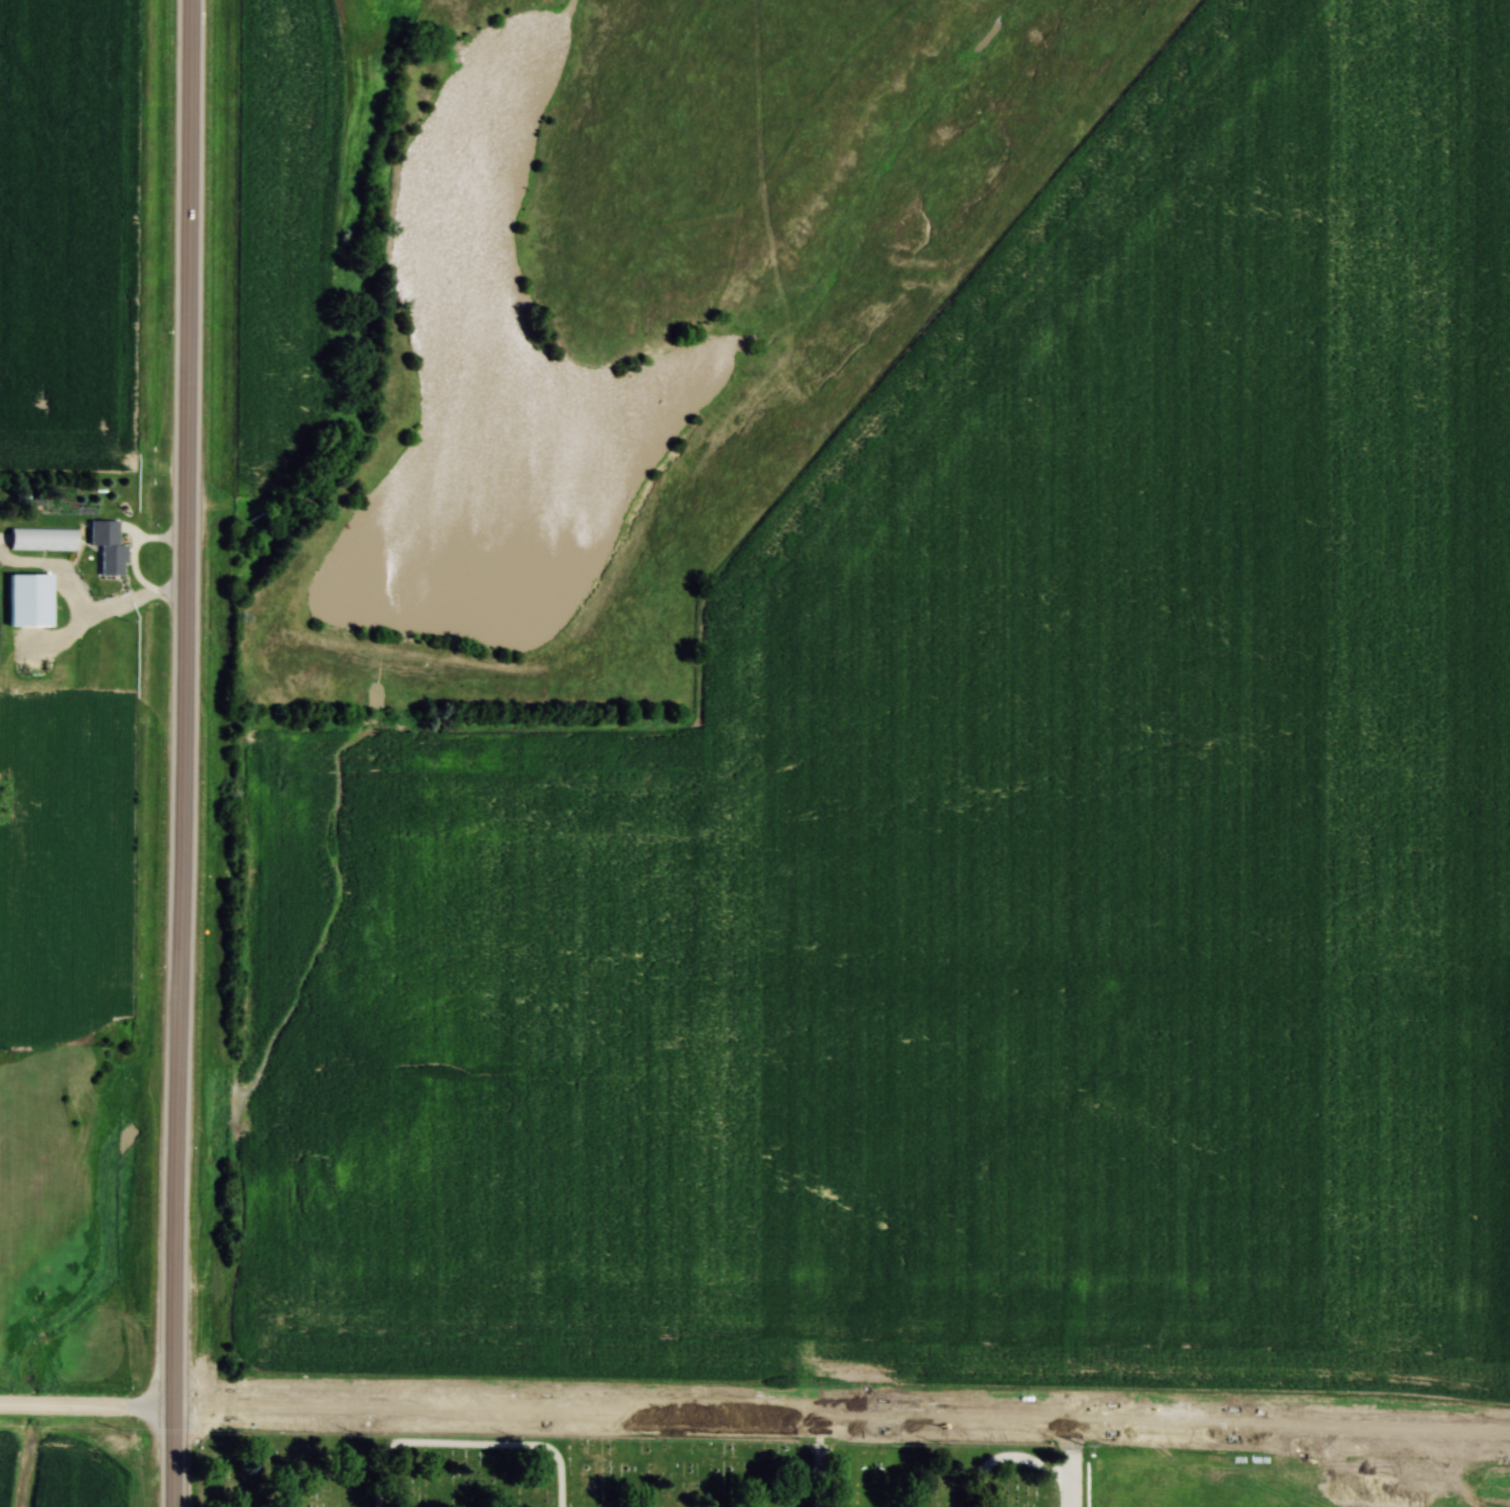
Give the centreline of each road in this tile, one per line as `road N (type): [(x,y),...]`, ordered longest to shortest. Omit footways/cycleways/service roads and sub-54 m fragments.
road 1 (secondary): [(174,1411),(186,0)]
road 2 (secondary): [(174,1411),(1509,1435)]
road 3 (tertiary): [(0,1408),(174,1411)]

